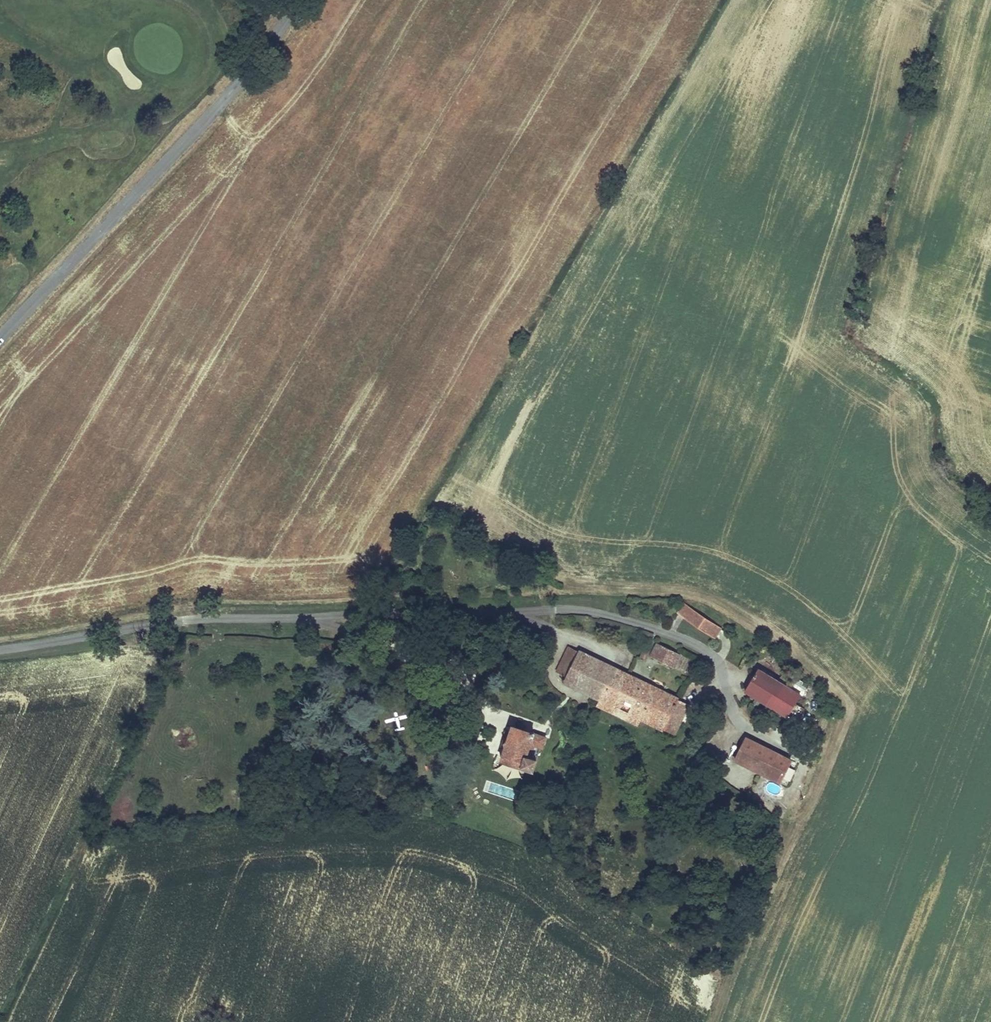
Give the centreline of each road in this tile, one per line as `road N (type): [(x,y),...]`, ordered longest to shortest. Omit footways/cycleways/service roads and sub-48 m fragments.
road 1 (unclassified): [(0,340),(247,74),(299,0)]

